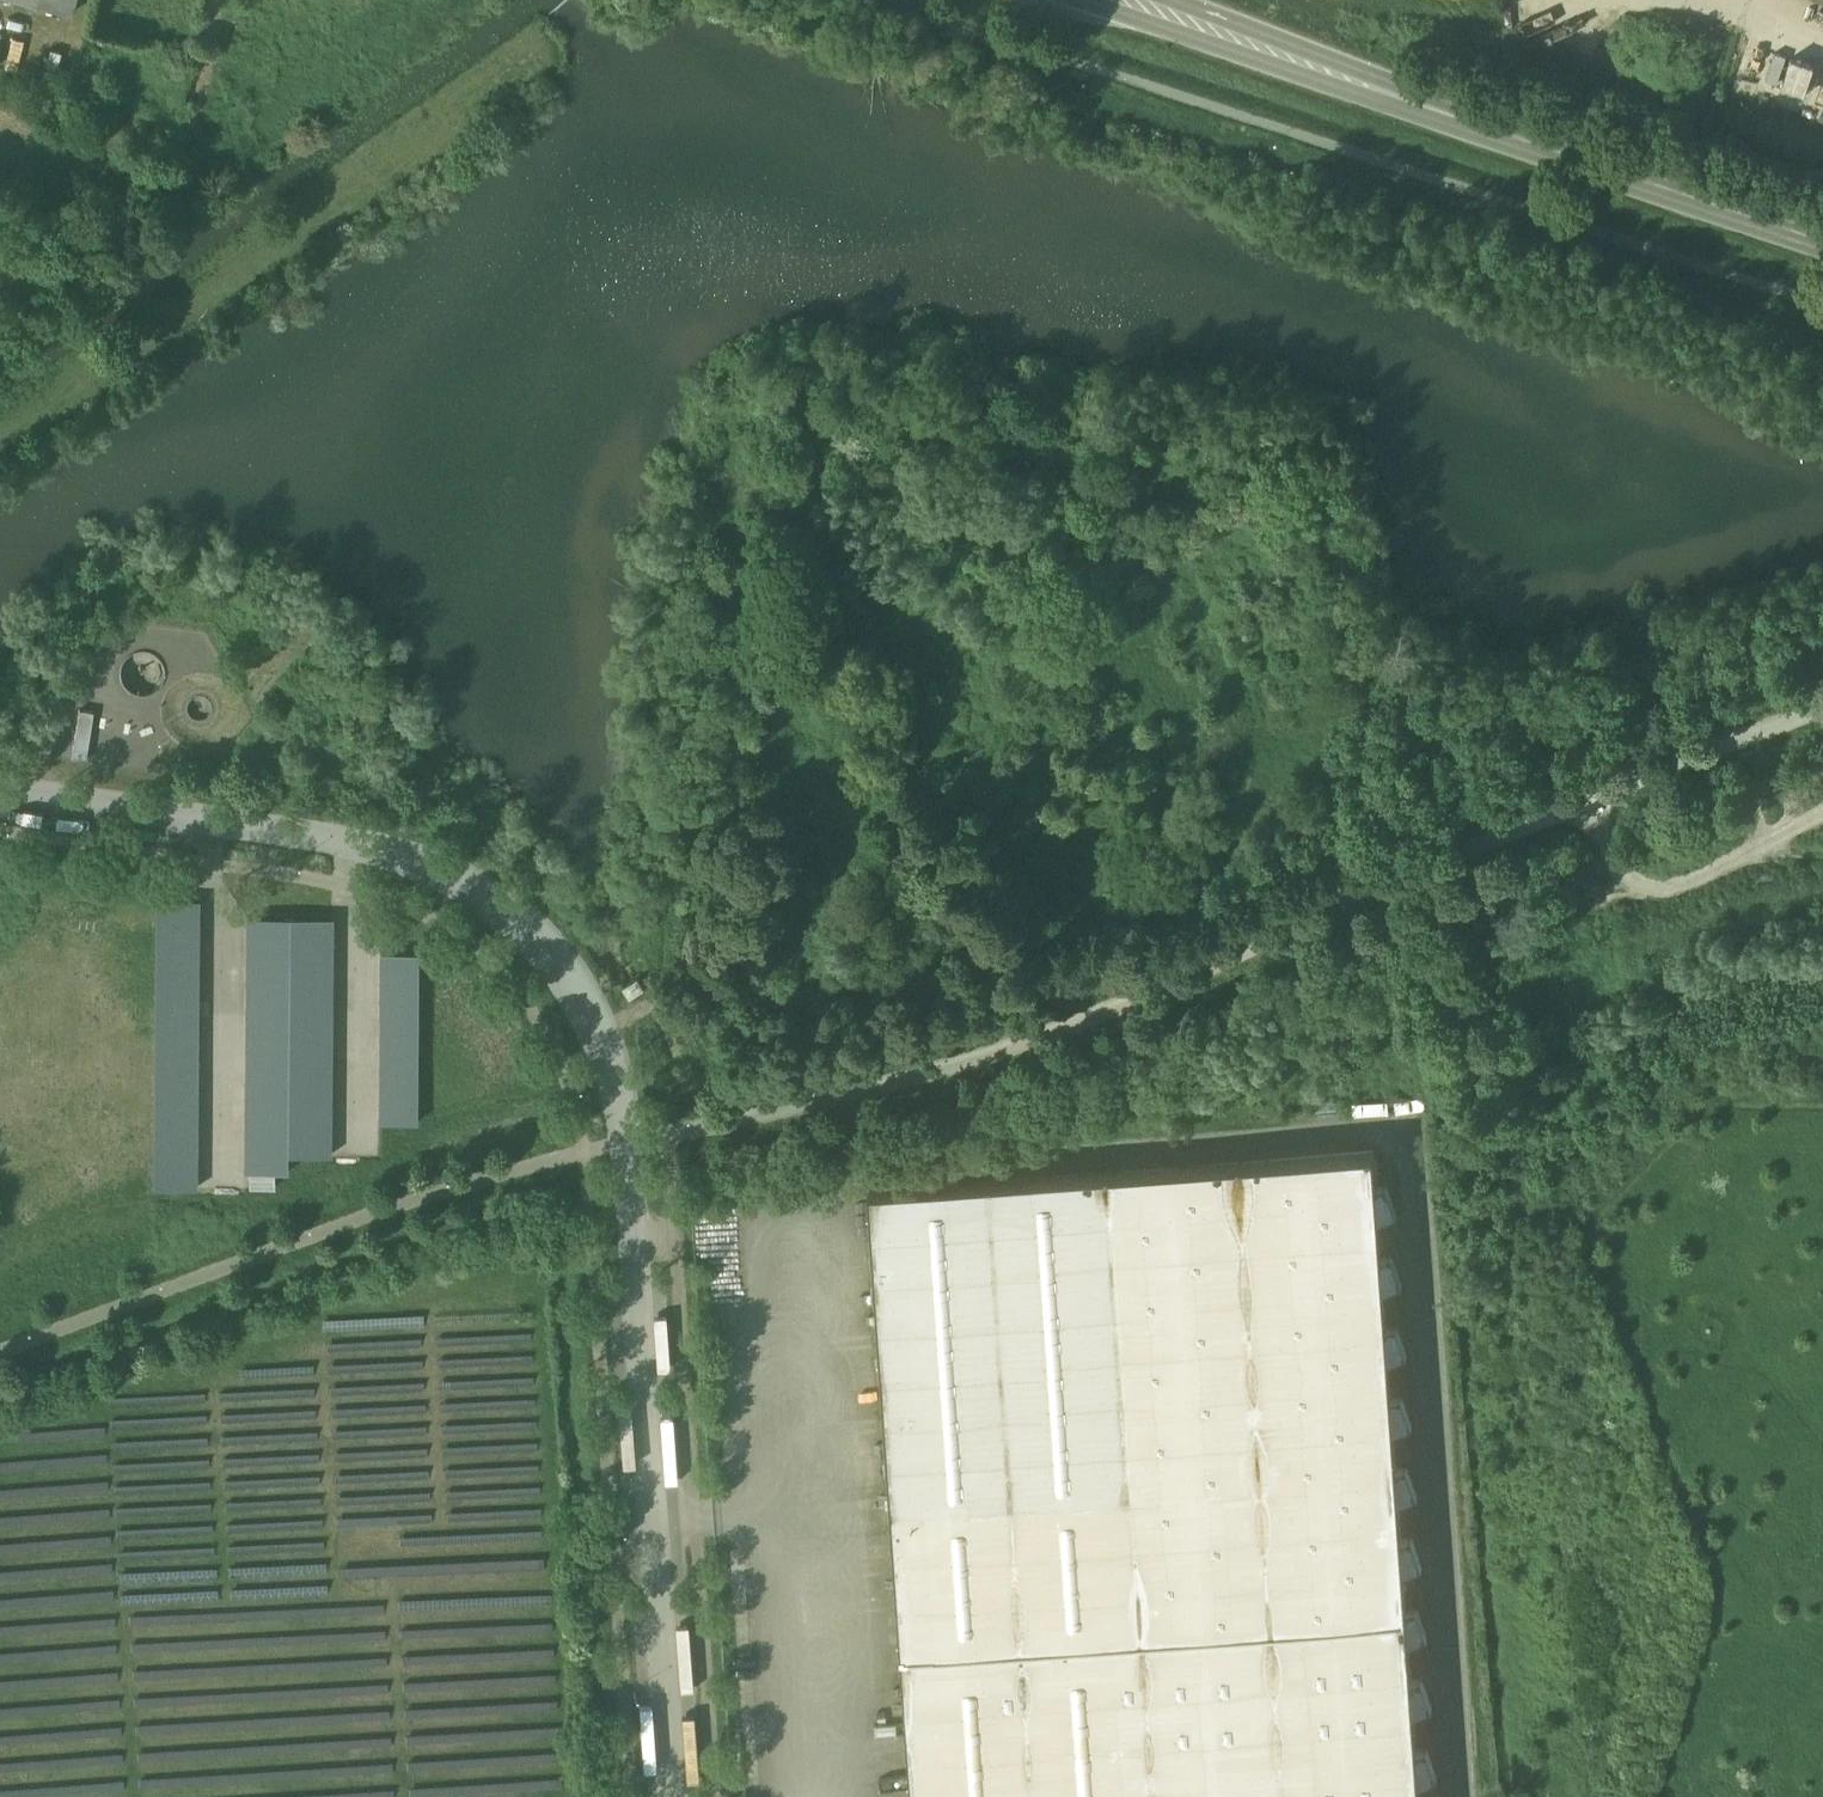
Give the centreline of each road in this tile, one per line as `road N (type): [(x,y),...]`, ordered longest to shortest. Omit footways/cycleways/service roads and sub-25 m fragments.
road 1 (unclassified): [(625,1144),(935,1064),(1822,705)]
road 2 (unclassified): [(0,786),(392,853),(448,876),(551,956),(583,1008),(625,1144)]
road 3 (secondary): [(1822,242),(1138,0)]
road 4 (unclassified): [(625,1144),(672,1796)]

